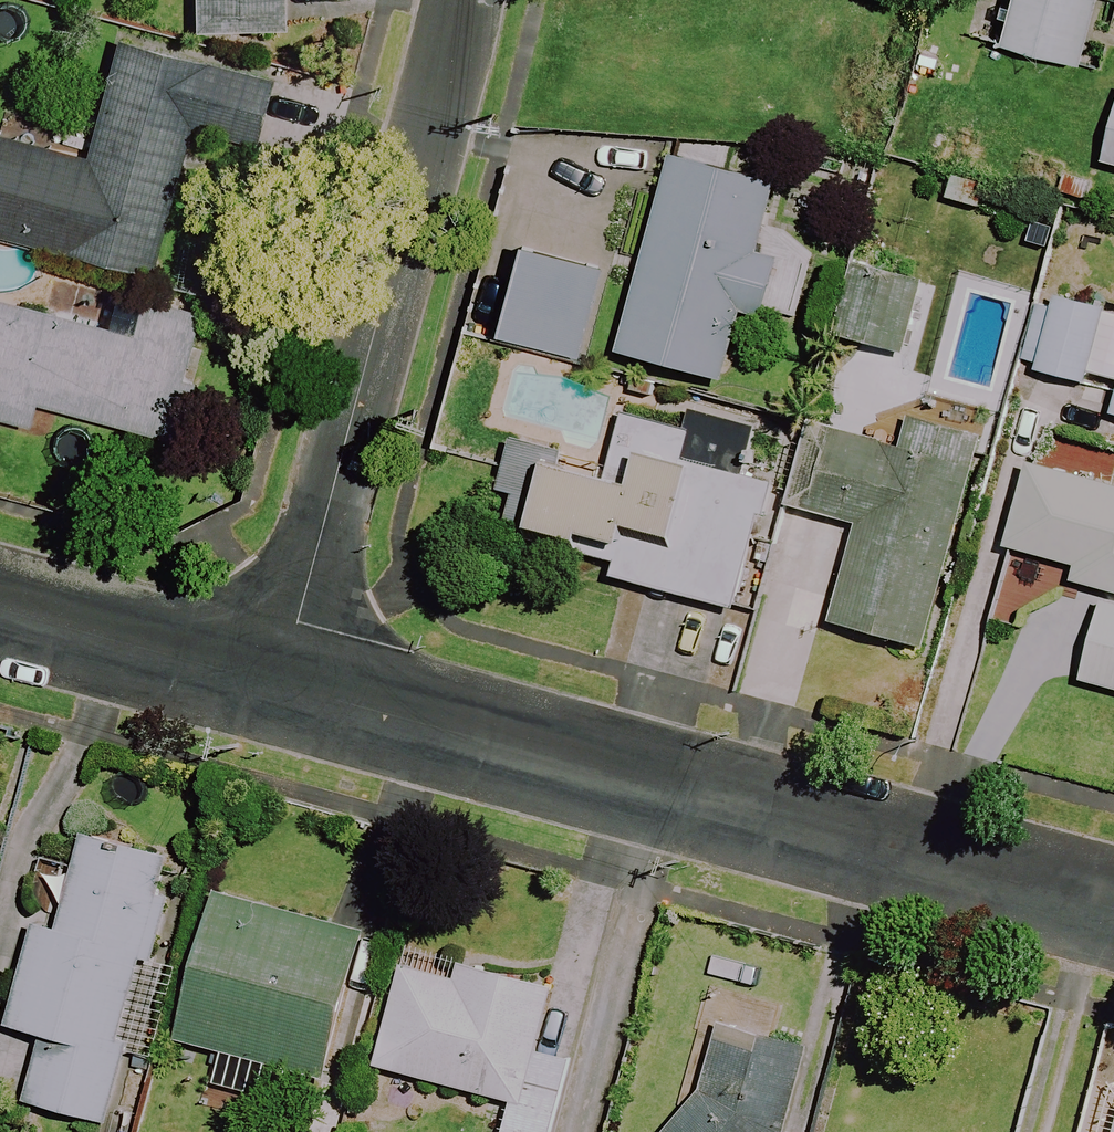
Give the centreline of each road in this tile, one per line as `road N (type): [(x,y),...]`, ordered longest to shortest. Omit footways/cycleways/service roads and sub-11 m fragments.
road 1 (residential): [(1113,903),(286,679)]
road 2 (residential): [(468,0),(286,679)]
road 3 (residential): [(286,679),(0,602)]

